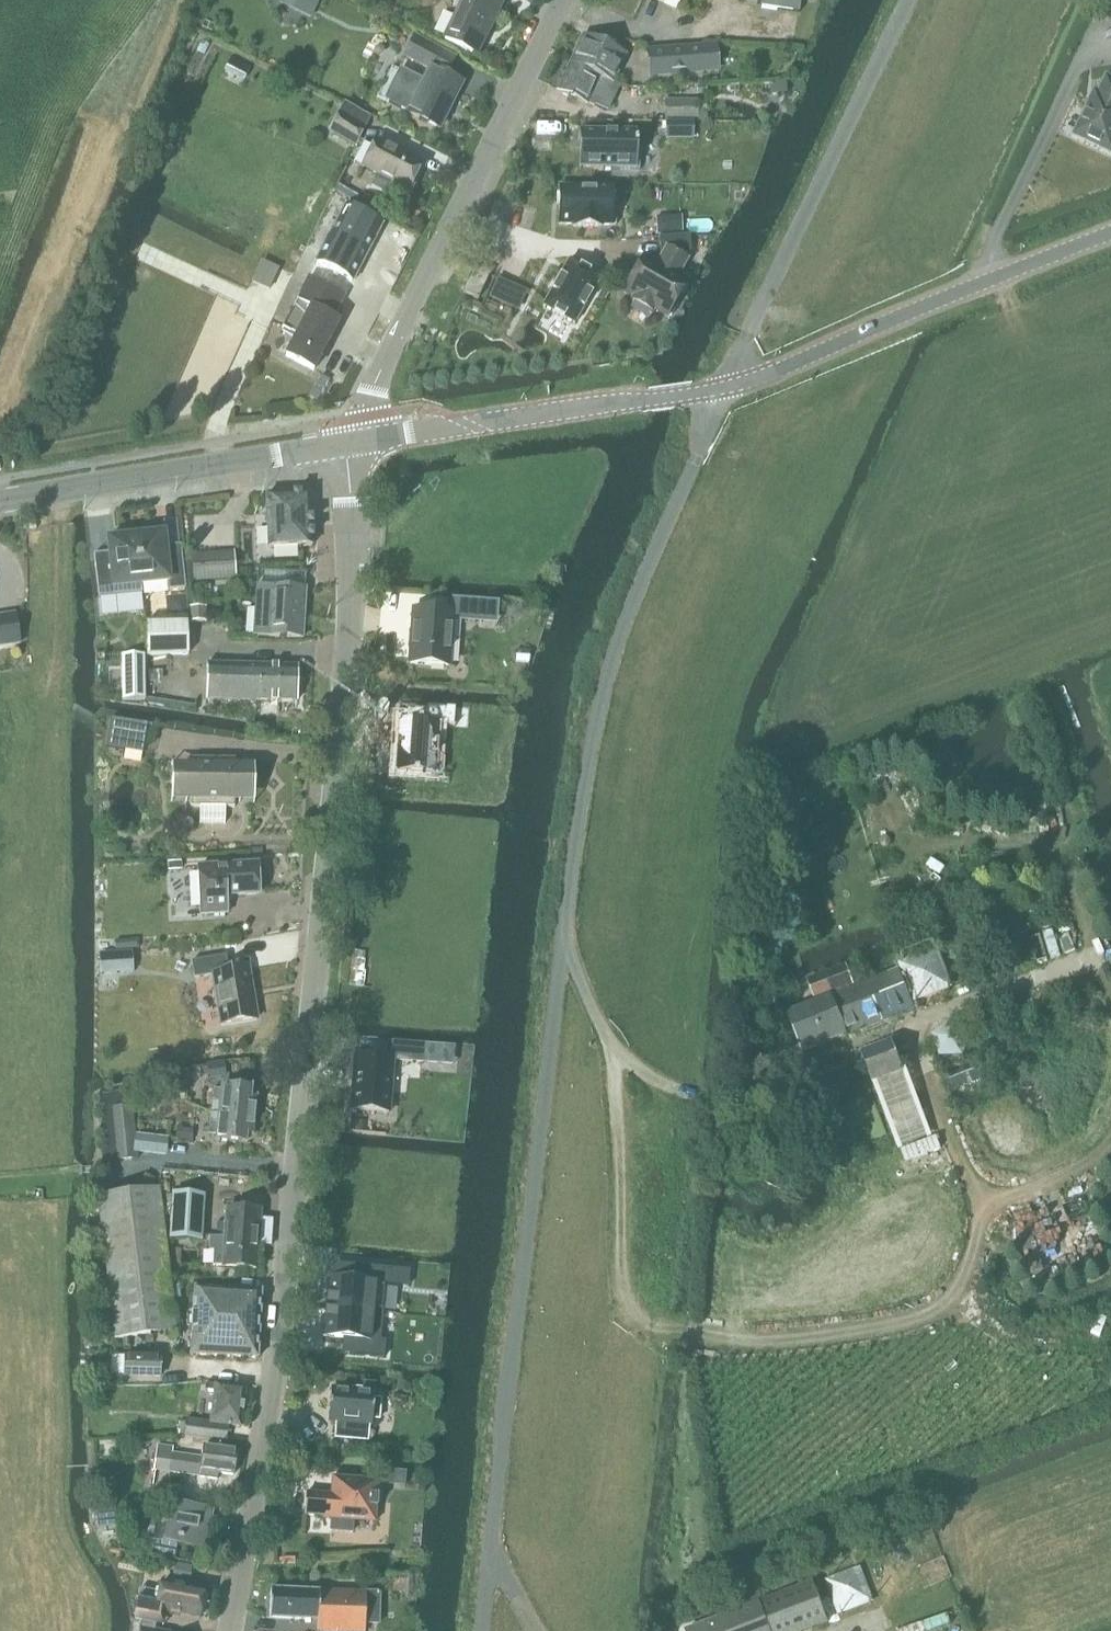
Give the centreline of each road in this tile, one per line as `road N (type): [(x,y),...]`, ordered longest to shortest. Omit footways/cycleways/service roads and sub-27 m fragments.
road 1 (residential): [(478,1630),(599,689),(722,390)]
road 2 (residential): [(231,1630),(268,1422),(313,1013),(349,643),(353,442)]
road 3 (track): [(1036,1187),(987,1204),(953,1294),(932,1313),(805,1338),(746,1340),(650,1326),(622,1279),(615,1047)]
road 4 (residential): [(353,442),(378,371),(559,0)]
road 5 (track): [(0,409),(156,0)]
road 6 (residential): [(722,390),(907,0)]
road 7 (tertiary): [(722,390),(1110,236)]
road 8 (tertiary): [(353,442),(722,390)]
road 9 (tertiary): [(0,501),(353,442)]

